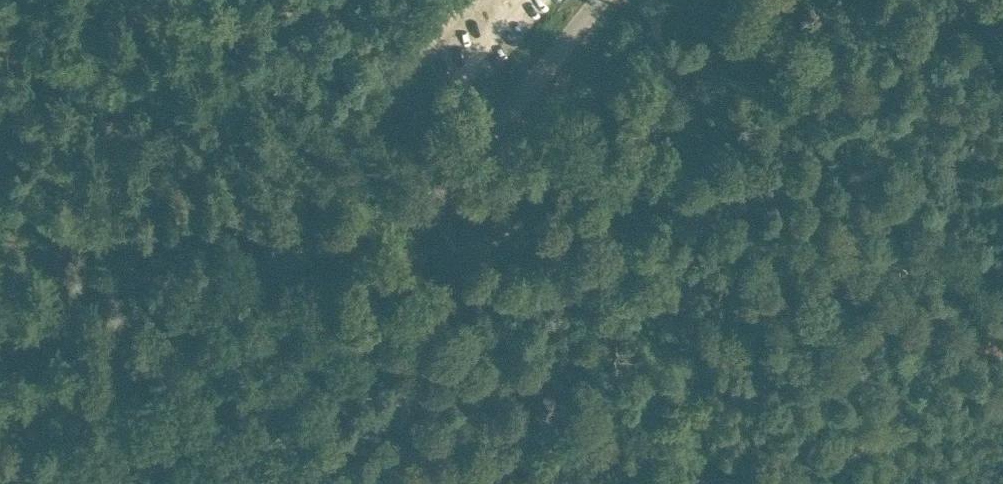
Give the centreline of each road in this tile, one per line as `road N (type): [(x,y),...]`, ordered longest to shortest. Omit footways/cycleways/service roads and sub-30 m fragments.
road 1 (unclassified): [(200,483),(447,167),(593,0)]

